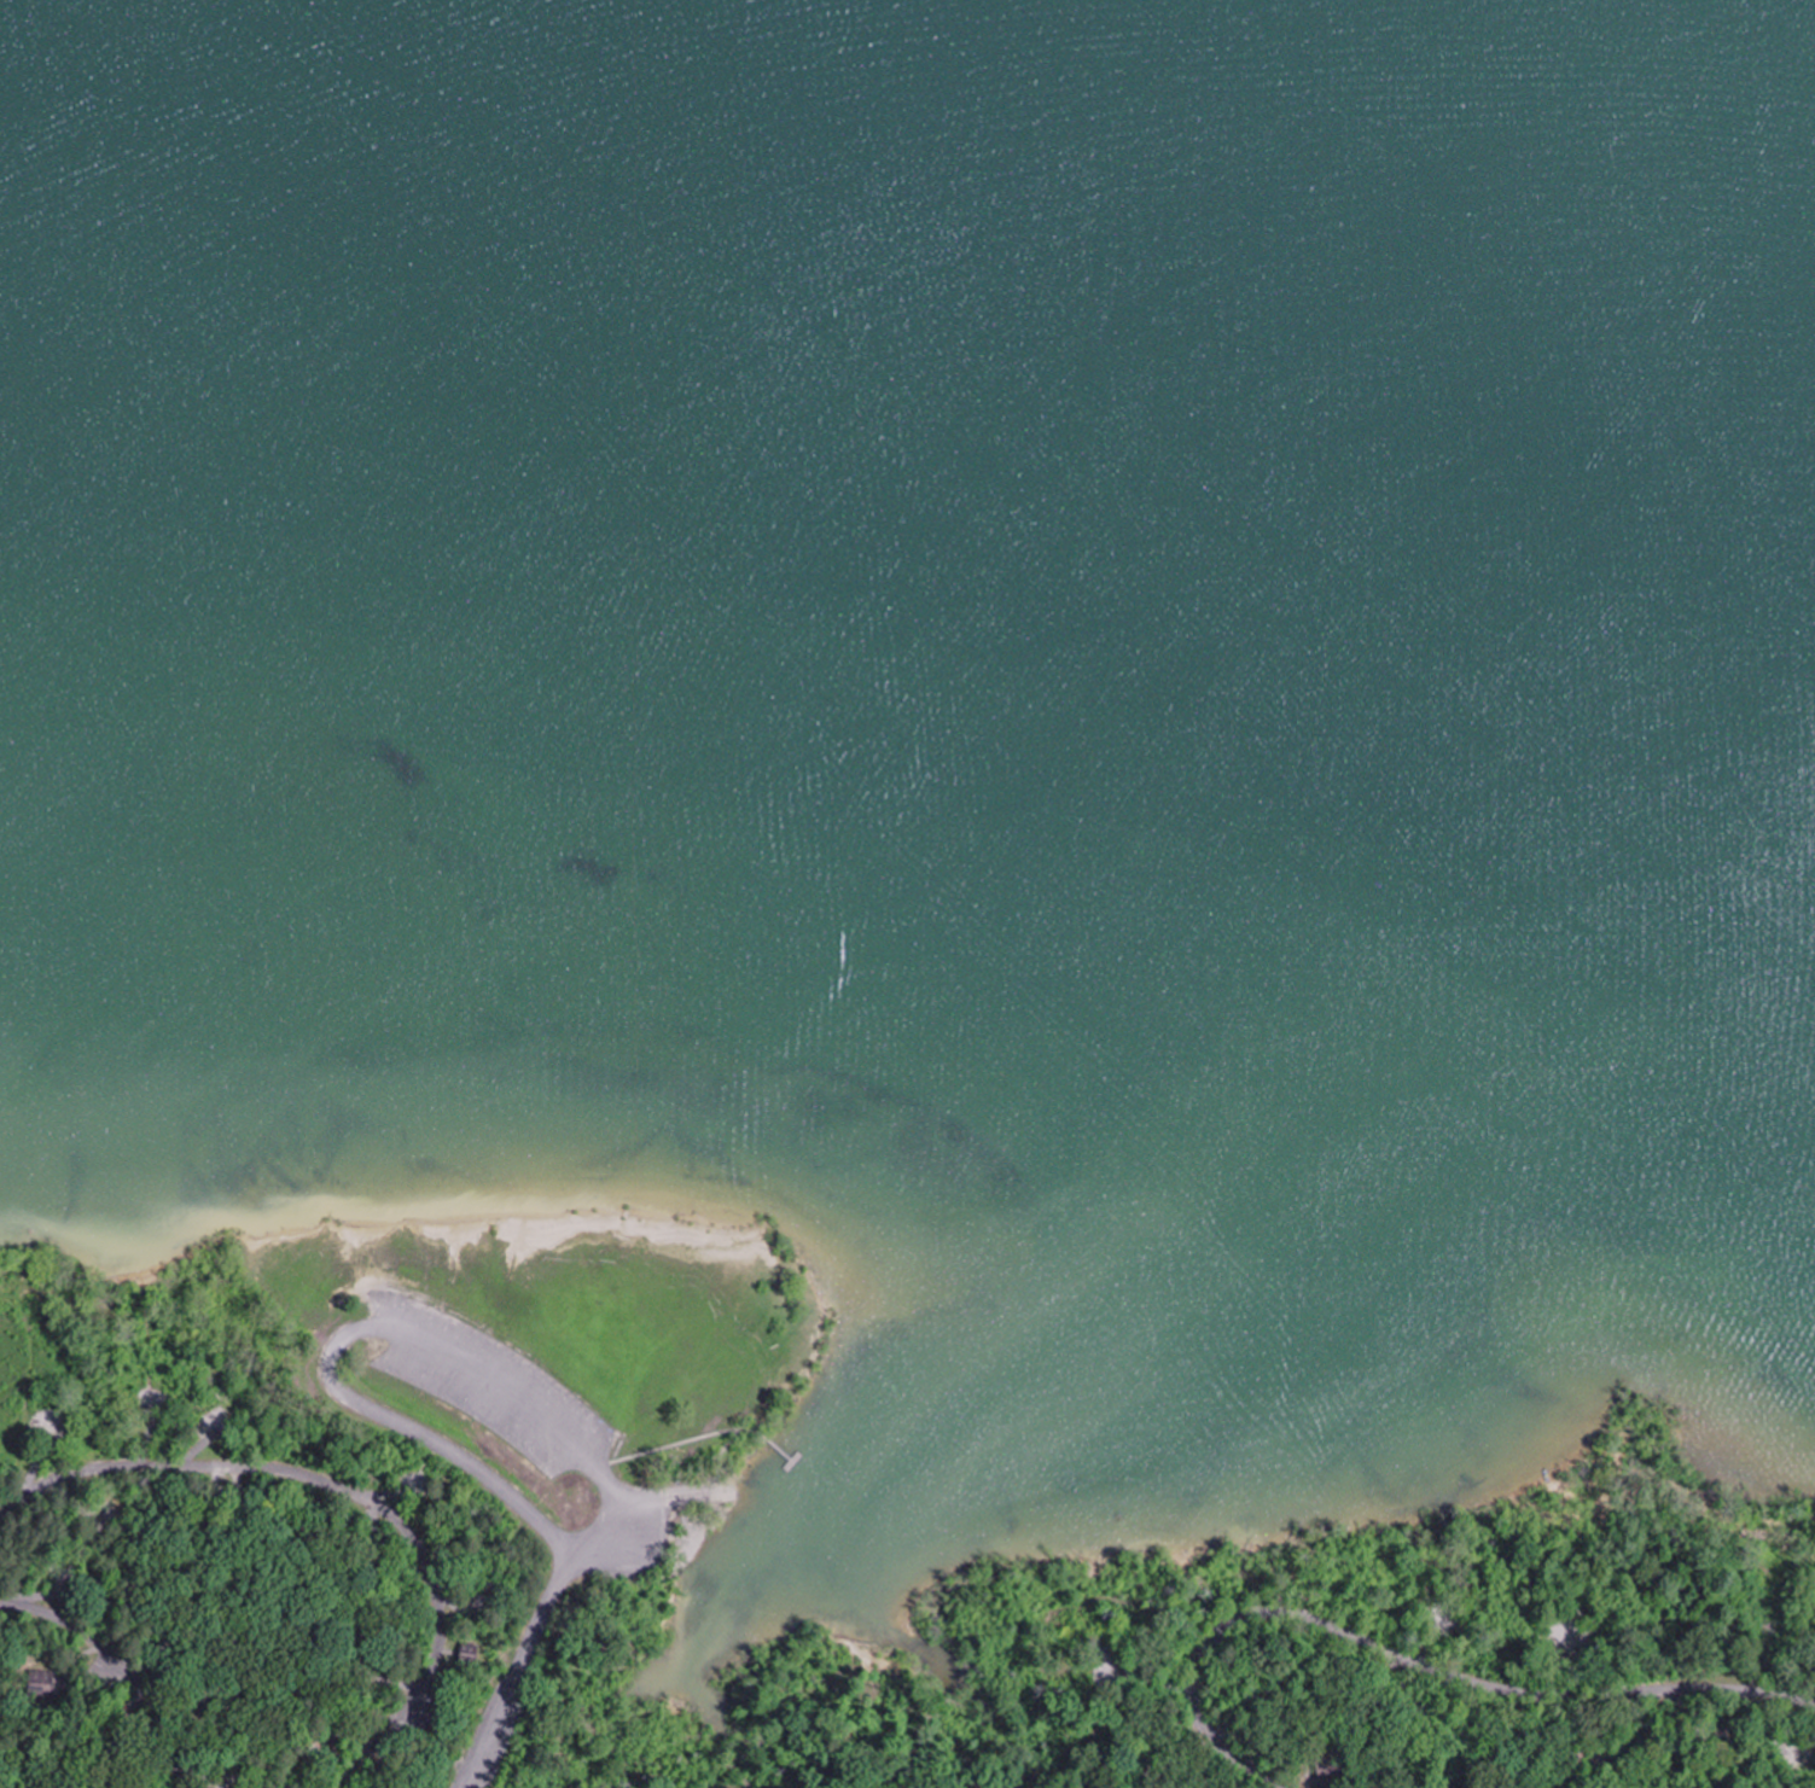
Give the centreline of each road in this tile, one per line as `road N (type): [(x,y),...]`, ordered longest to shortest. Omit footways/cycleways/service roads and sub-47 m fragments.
road 1 (residential): [(340,1787),(407,1705),(438,1644),(427,1568),(378,1510),(304,1475),(161,1467),(60,1479),(0,1519)]
road 2 (residential): [(1385,1654),(1496,1693),(1743,1694),(1814,1711)]
road 3 (residential): [(1385,1654),(1281,1617),(1231,1629),(1202,1675),(1200,1719),(1212,1742),(1271,1787)]

